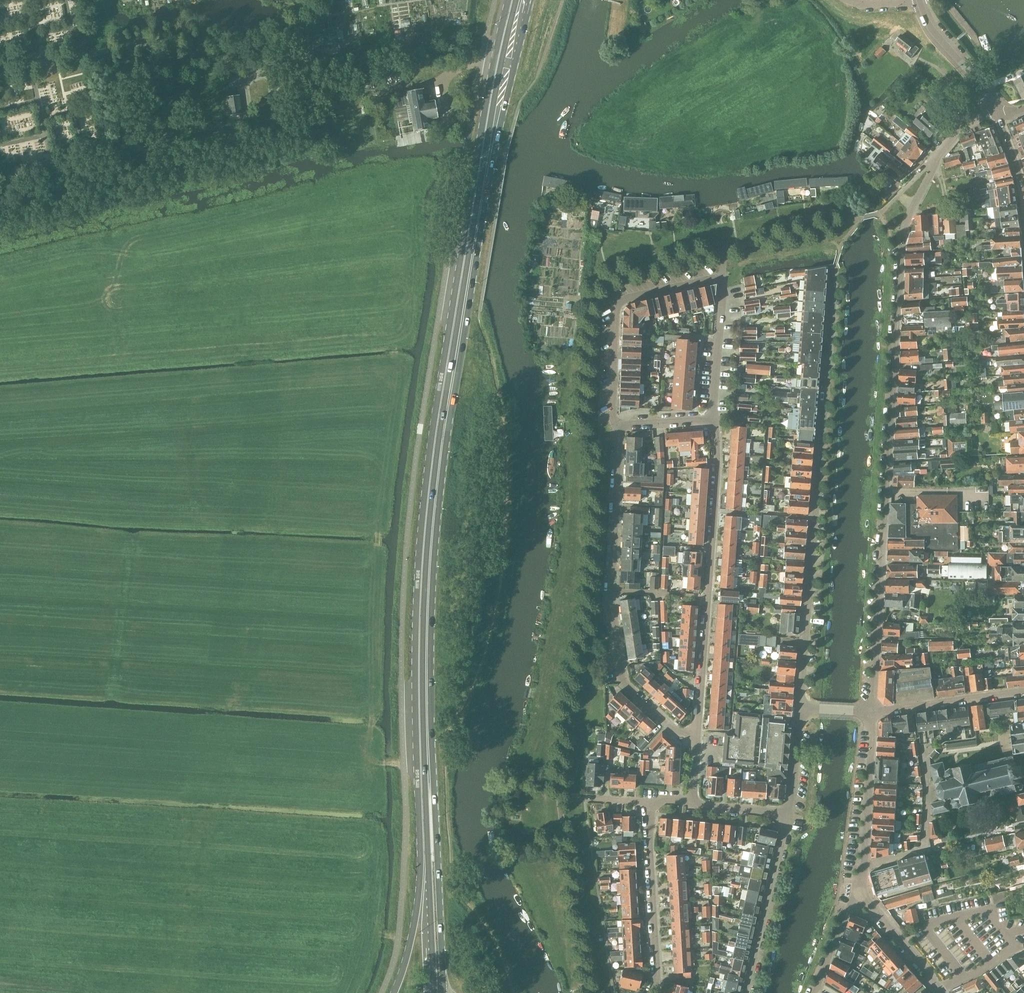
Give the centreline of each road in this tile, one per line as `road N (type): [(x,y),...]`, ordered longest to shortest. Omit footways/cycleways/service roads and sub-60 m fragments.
road 1 (primary): [(521,0),(476,229),(426,580),(422,689),(432,835)]
road 2 (residential): [(995,107),(937,161),(904,230),(873,712)]
road 3 (residential): [(800,710),(836,270)]
road 4 (residential): [(714,420),(723,278),(628,299),(617,311),(613,414),(621,426)]
road 5 (residential): [(621,426),(610,592),(624,685),(675,728),(698,737)]
road 6 (residential): [(698,737),(717,498),(714,420)]
road 7 (residential): [(651,804),(659,979),(651,992)]
road 8 (residential): [(748,992),(788,812)]
road 9 (residential): [(865,867),(929,849),(922,750)]
road 10 (primary): [(444,992),(432,835)]
road 11 (primary): [(432,835),(435,992)]
road 12 (residential): [(873,712),(865,867)]
road 13 (residential): [(873,712),(1023,693)]
road 14 (residential): [(942,992),(861,894)]
road 15 (tertiary): [(995,107),(921,4)]

